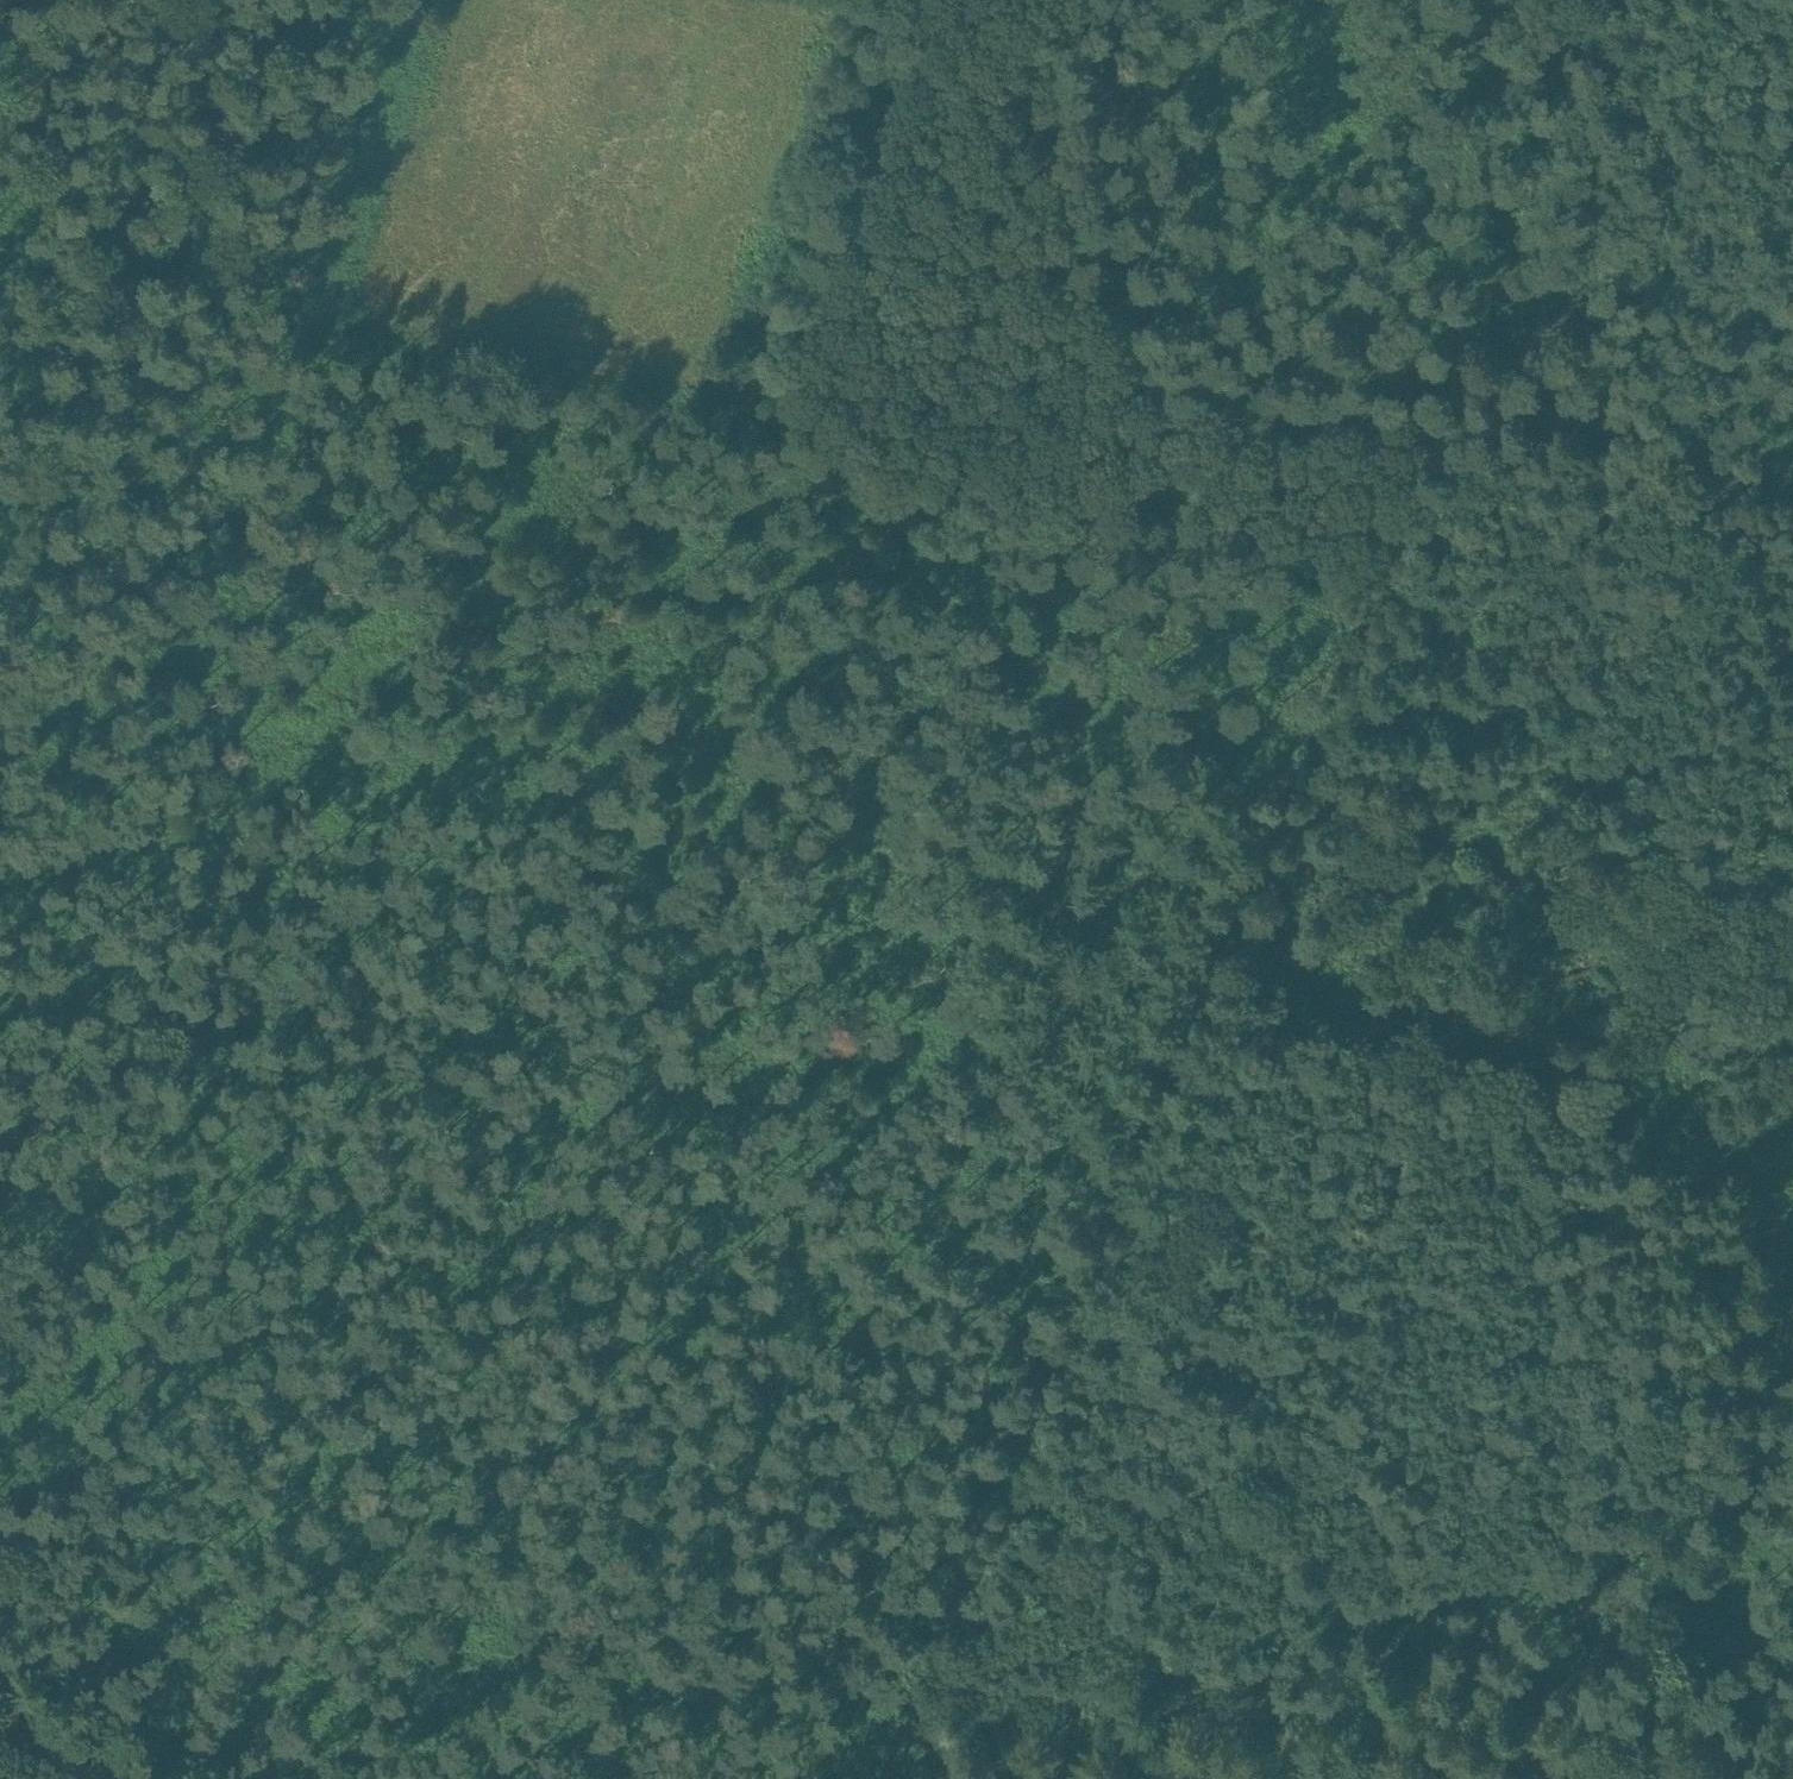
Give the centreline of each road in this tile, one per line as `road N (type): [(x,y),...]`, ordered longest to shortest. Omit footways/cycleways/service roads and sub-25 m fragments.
road 1 (track): [(0,1717),(153,1778)]

